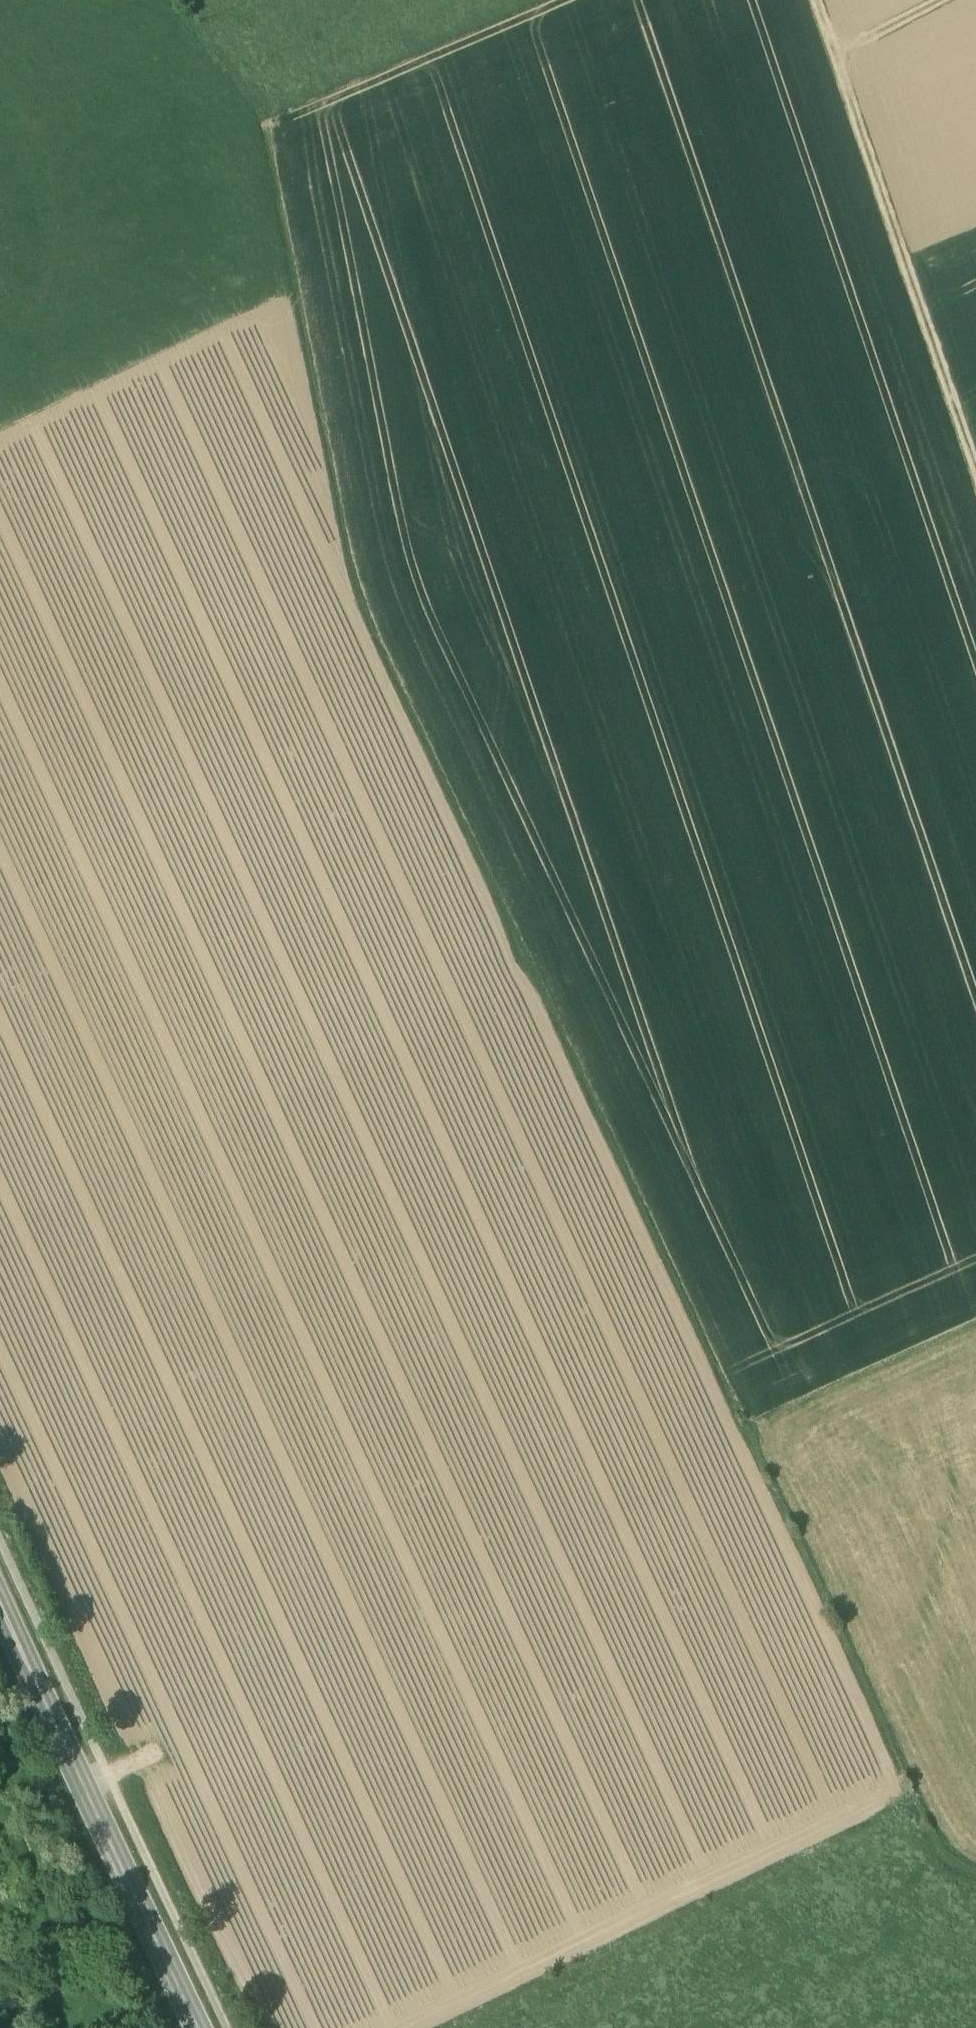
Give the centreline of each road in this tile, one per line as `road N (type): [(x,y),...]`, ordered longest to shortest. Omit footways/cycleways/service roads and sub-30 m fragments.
road 1 (secondary): [(202,2027),(0,1581)]
road 2 (track): [(828,0),(975,439)]
road 3 (track): [(855,80),(975,14)]

